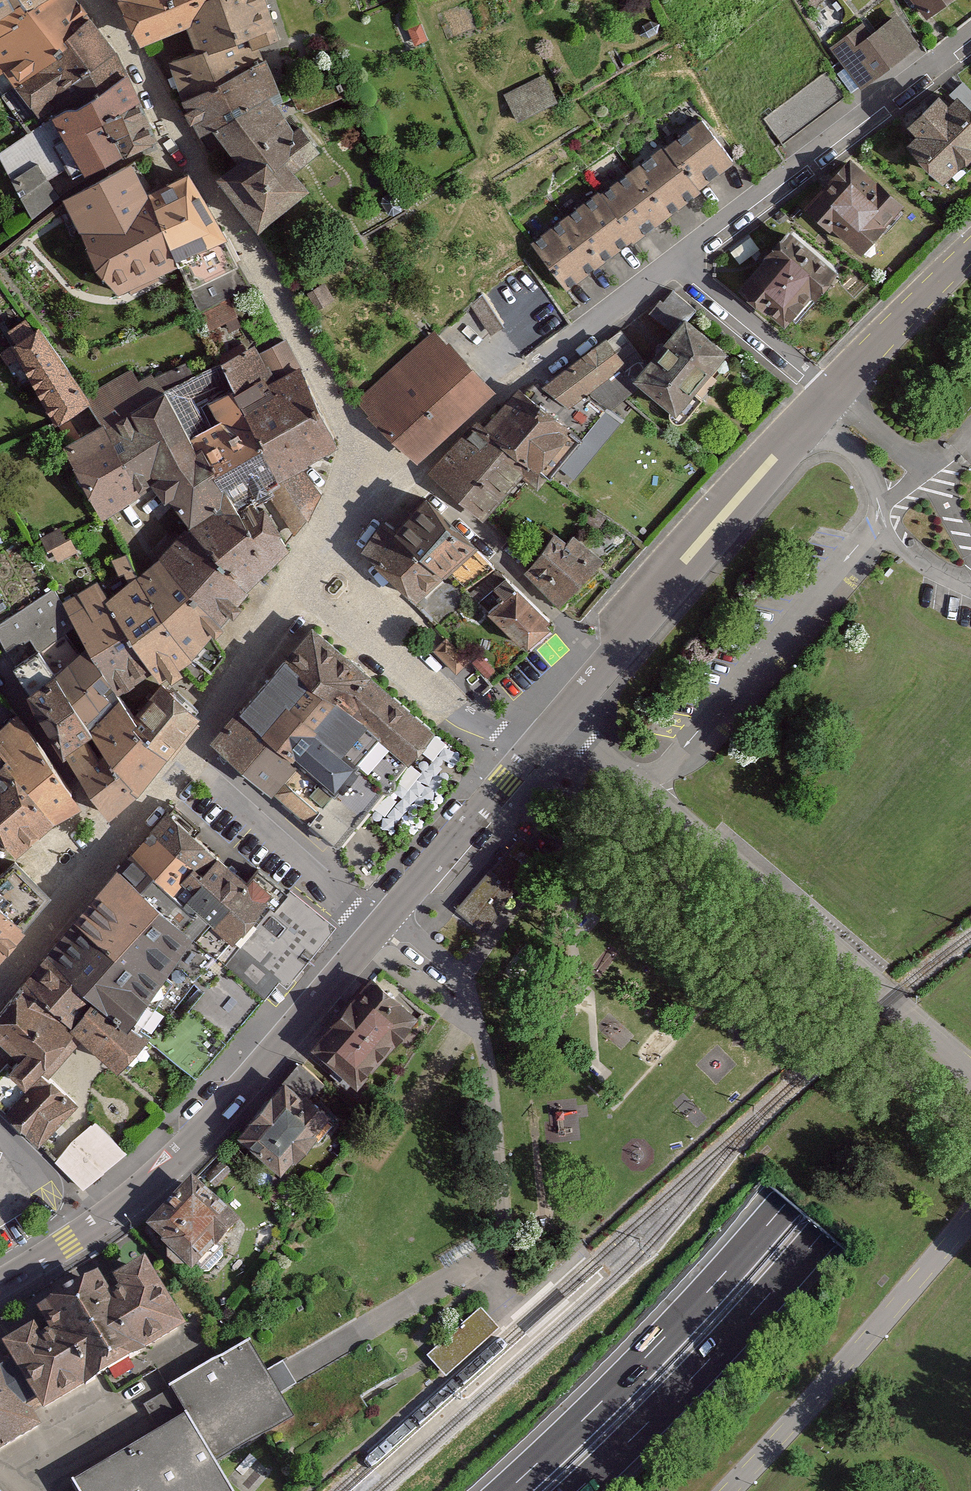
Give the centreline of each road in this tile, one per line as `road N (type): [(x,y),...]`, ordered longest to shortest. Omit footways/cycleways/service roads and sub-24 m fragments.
road 1 (motorway): [(970,967),(787,1203),(616,1388),(507,1490)]
road 2 (primary): [(534,750),(207,1139),(141,1203)]
road 3 (motorway): [(576,1490),(734,1333),(970,1044)]
road 4 (residential): [(92,0),(209,183),(375,470)]
road 5 (unclassified): [(558,723),(797,912),(970,1077)]
road 6 (residential): [(0,996),(189,755),(305,582)]
road 7 (unclassified): [(719,1490),(970,1215)]
road 8 (residential): [(970,37),(679,255)]
road 9 (primary): [(834,389),(607,666)]
road 10 (residential): [(679,255),(531,370),(420,482)]
road 11 (residential): [(305,582),(453,713),(534,750)]
road 12 (residential): [(420,482),(607,666)]
road 13 (residential): [(679,255),(834,389)]
road 14 (primary): [(970,247),(834,389)]
road 15 (primary): [(0,1295),(141,1203)]
road 16 (residential): [(375,470),(305,582)]

